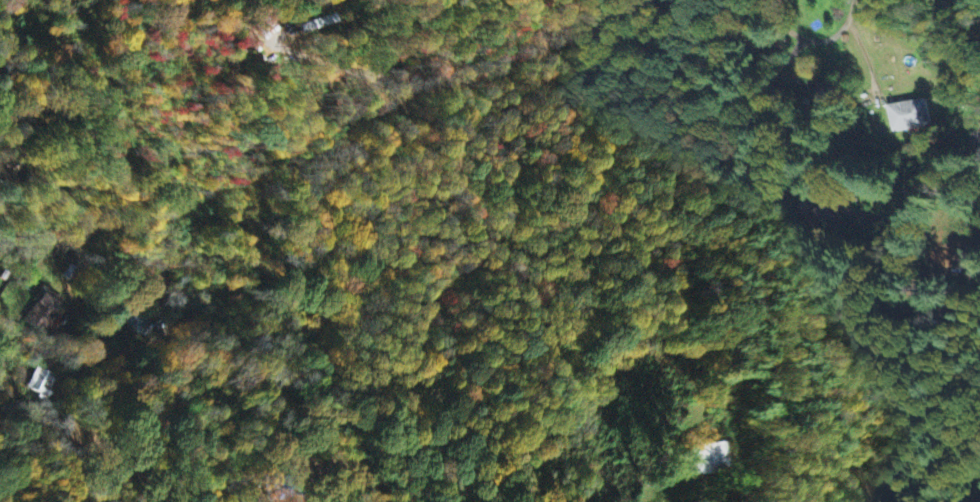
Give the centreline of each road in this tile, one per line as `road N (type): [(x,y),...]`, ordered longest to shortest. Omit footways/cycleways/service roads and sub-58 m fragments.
road 1 (residential): [(979,153),(951,165),(877,244),(872,273),(877,342),(924,400),(952,419),(979,461)]
road 2 (residential): [(0,331),(72,369),(118,360)]

